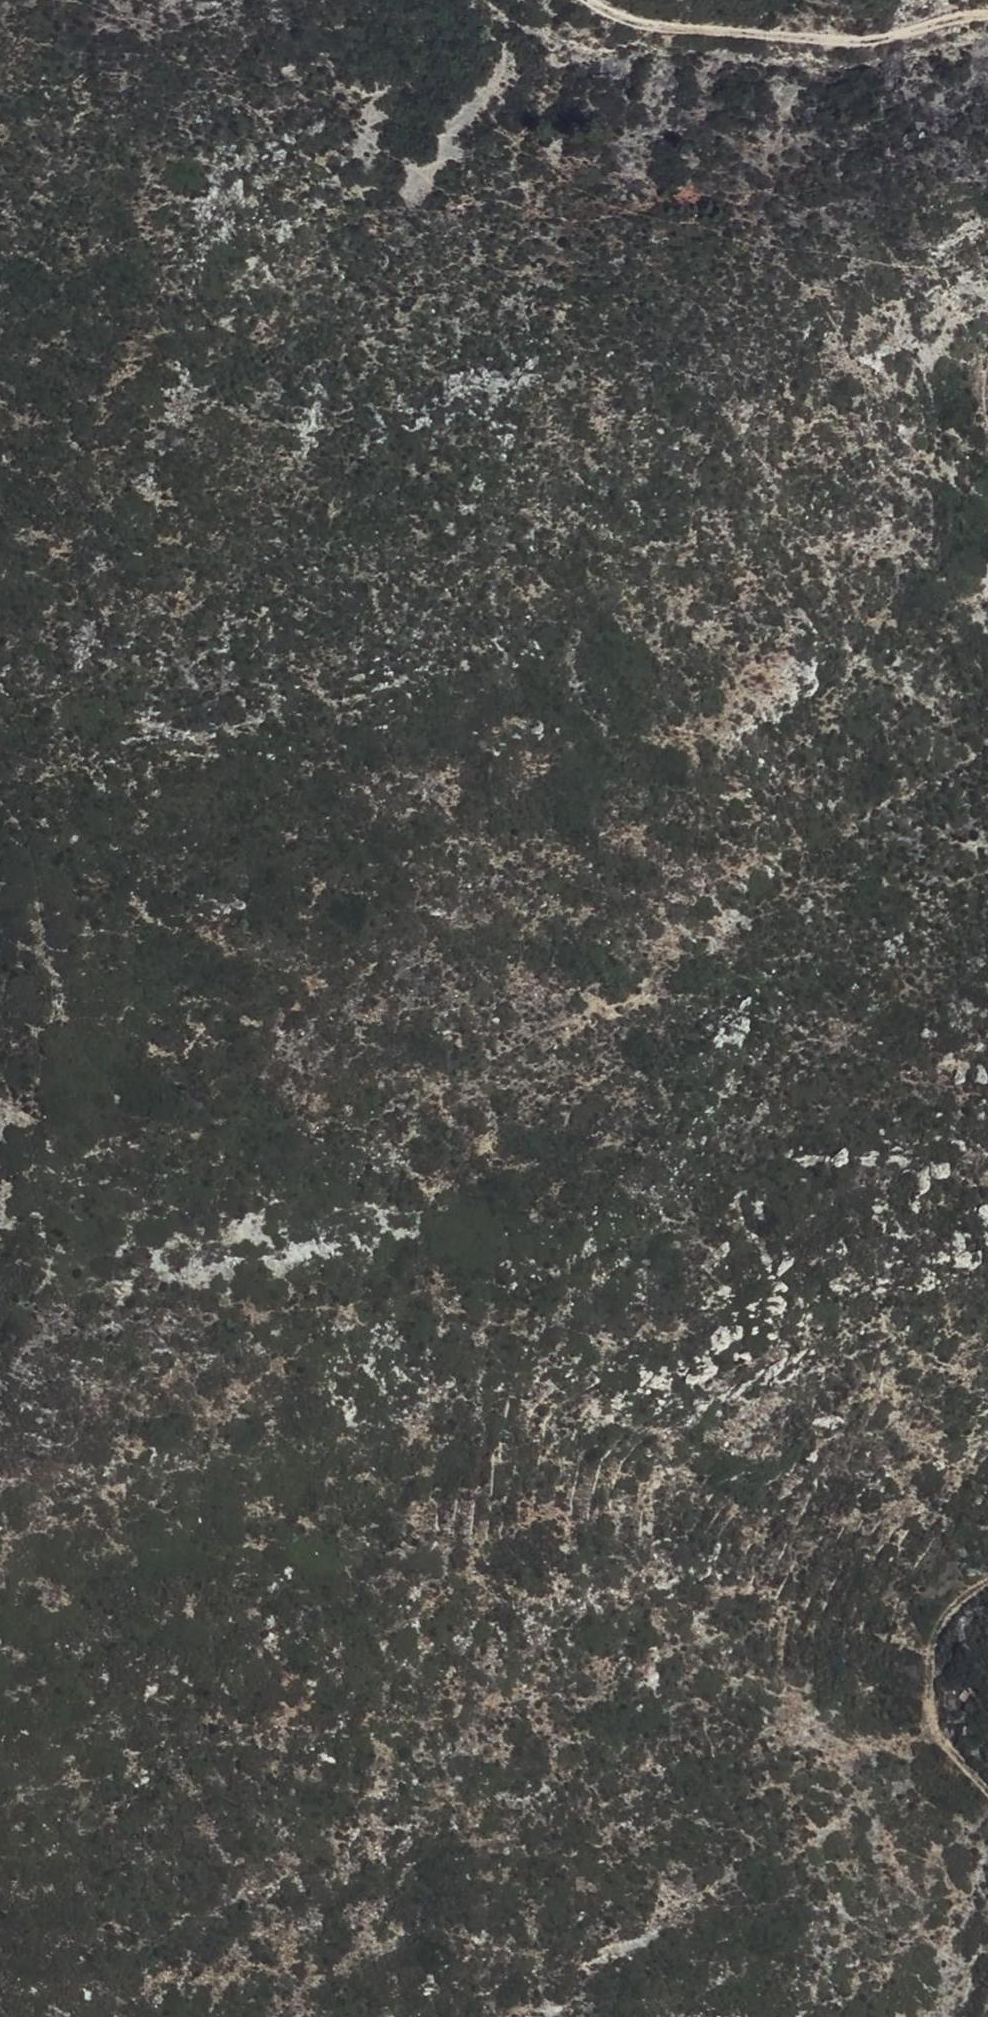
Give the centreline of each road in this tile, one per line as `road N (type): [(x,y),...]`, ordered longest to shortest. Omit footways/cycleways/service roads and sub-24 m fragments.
road 1 (track): [(987,24),(829,44),(643,28),(588,0)]
road 2 (track): [(987,1797),(936,1717),(934,1659),(941,1625),(987,1585)]

